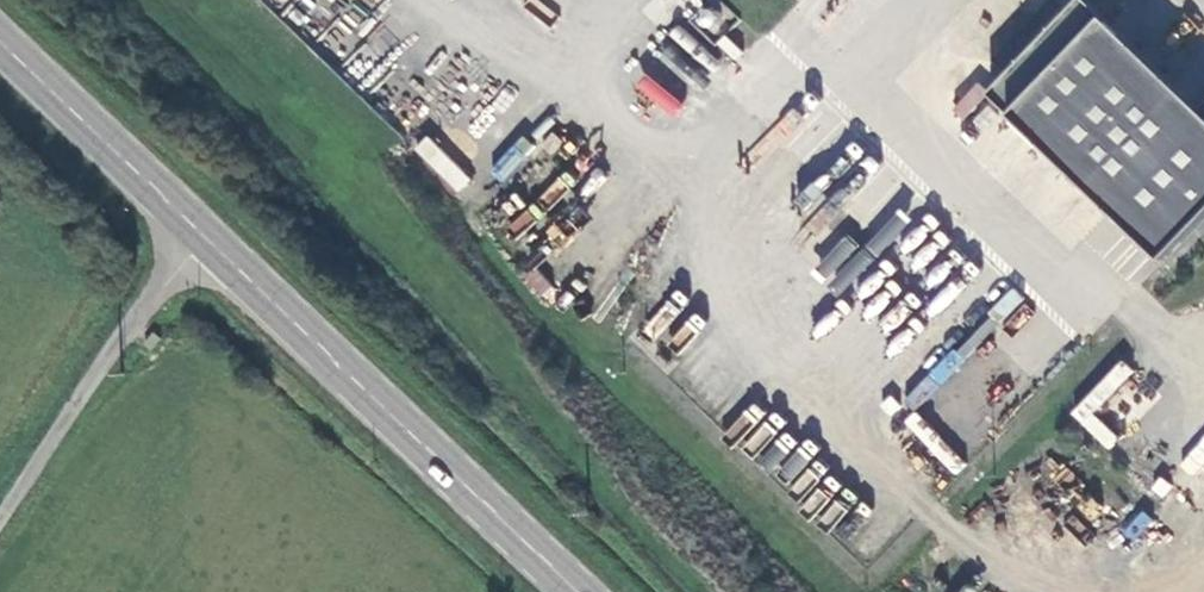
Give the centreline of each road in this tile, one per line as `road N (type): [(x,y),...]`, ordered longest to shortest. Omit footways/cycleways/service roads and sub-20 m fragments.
road 1 (secondary): [(205,235),(580,591)]
road 2 (unclassified): [(205,235),(122,330),(0,519)]
road 3 (secondary): [(0,39),(205,235)]

